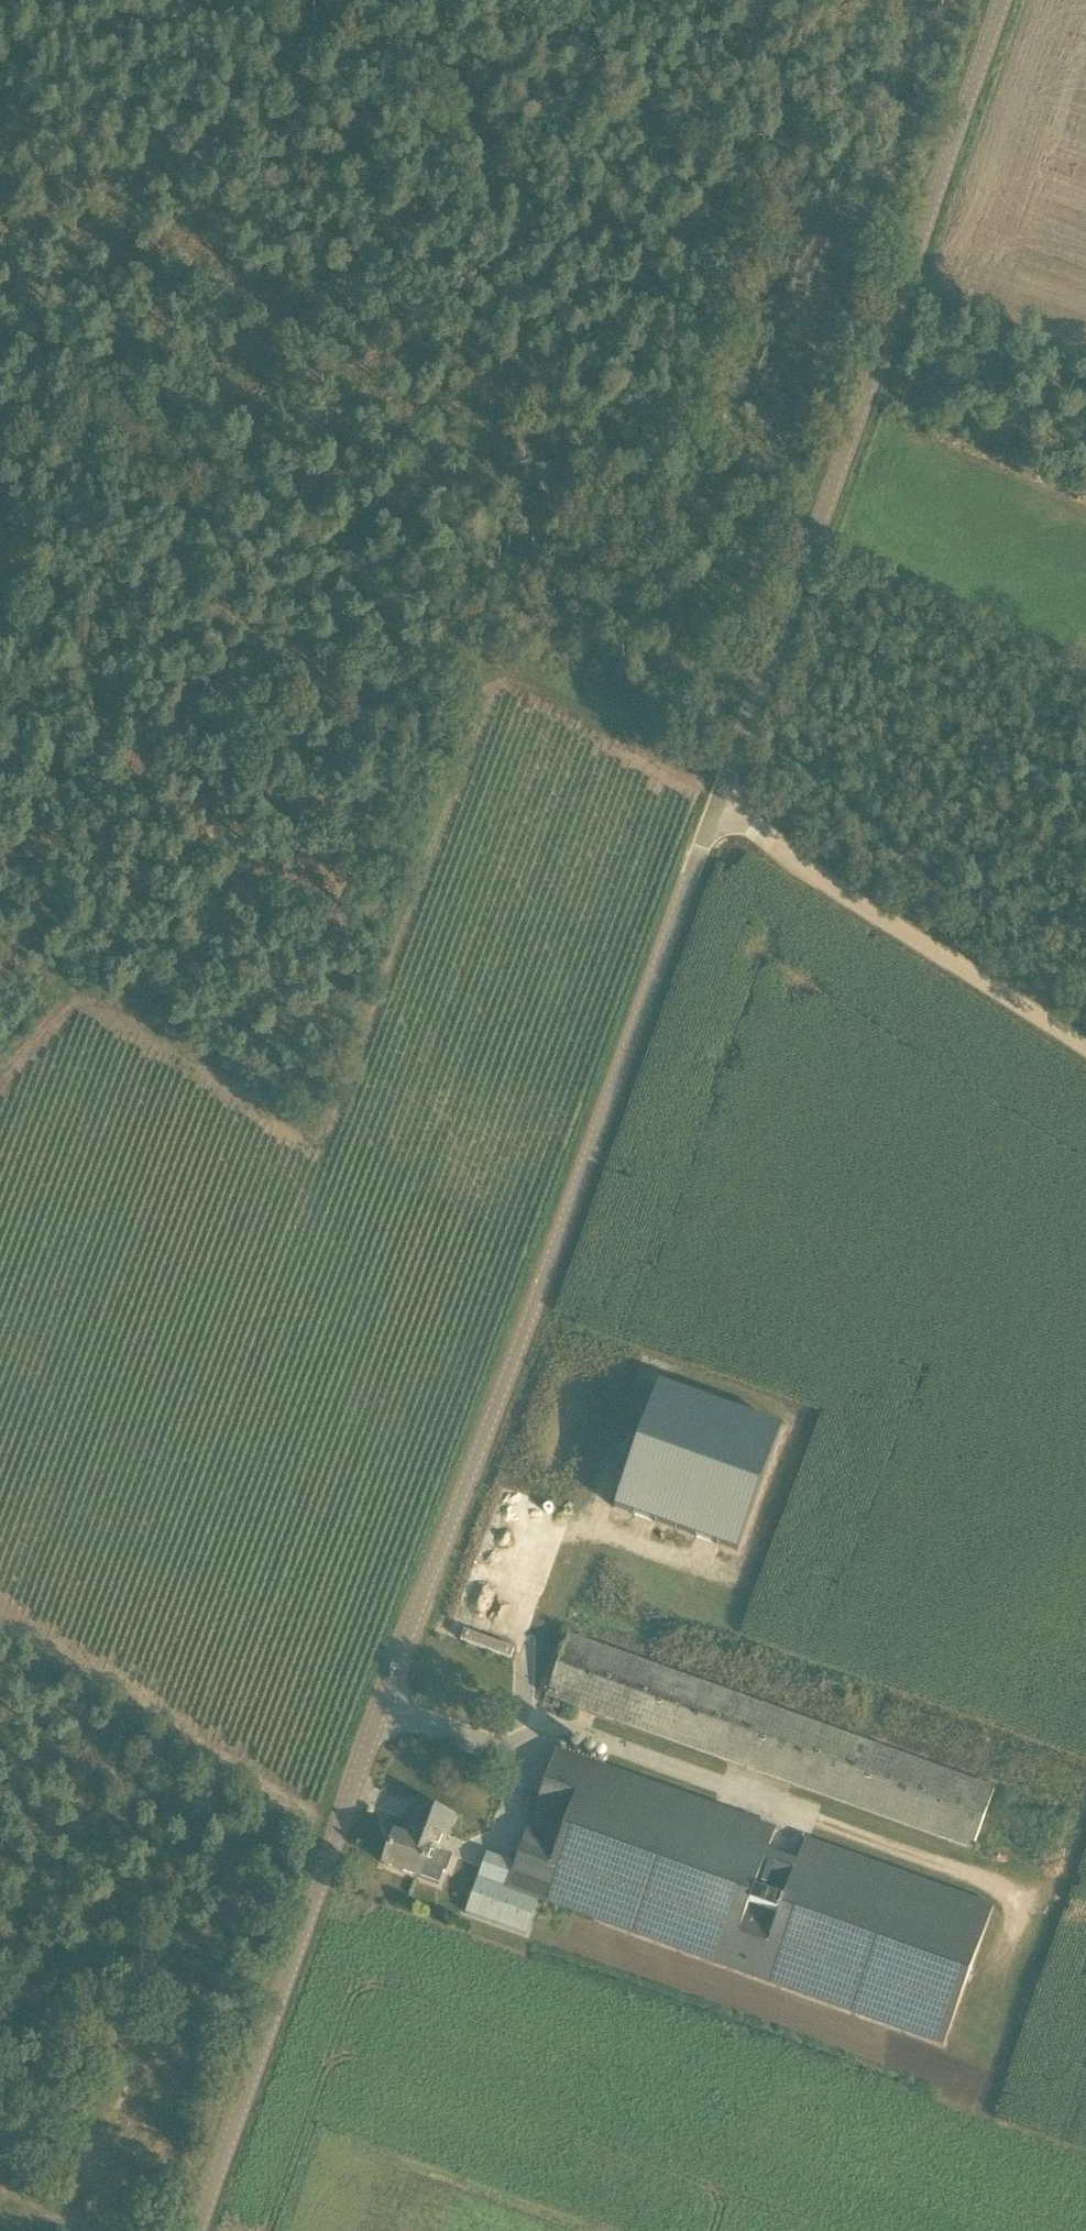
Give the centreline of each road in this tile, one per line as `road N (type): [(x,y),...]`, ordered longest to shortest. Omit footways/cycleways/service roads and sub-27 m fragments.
road 1 (unclassified): [(188,2230),(1001,0)]
road 2 (track): [(1085,1045),(711,796),(338,564),(49,431),(0,364)]
road 3 (track): [(521,1716),(973,1877),(1006,1890),(1013,1912),(957,2077),(547,1929)]
road 4 (track): [(745,147),(270,0)]

